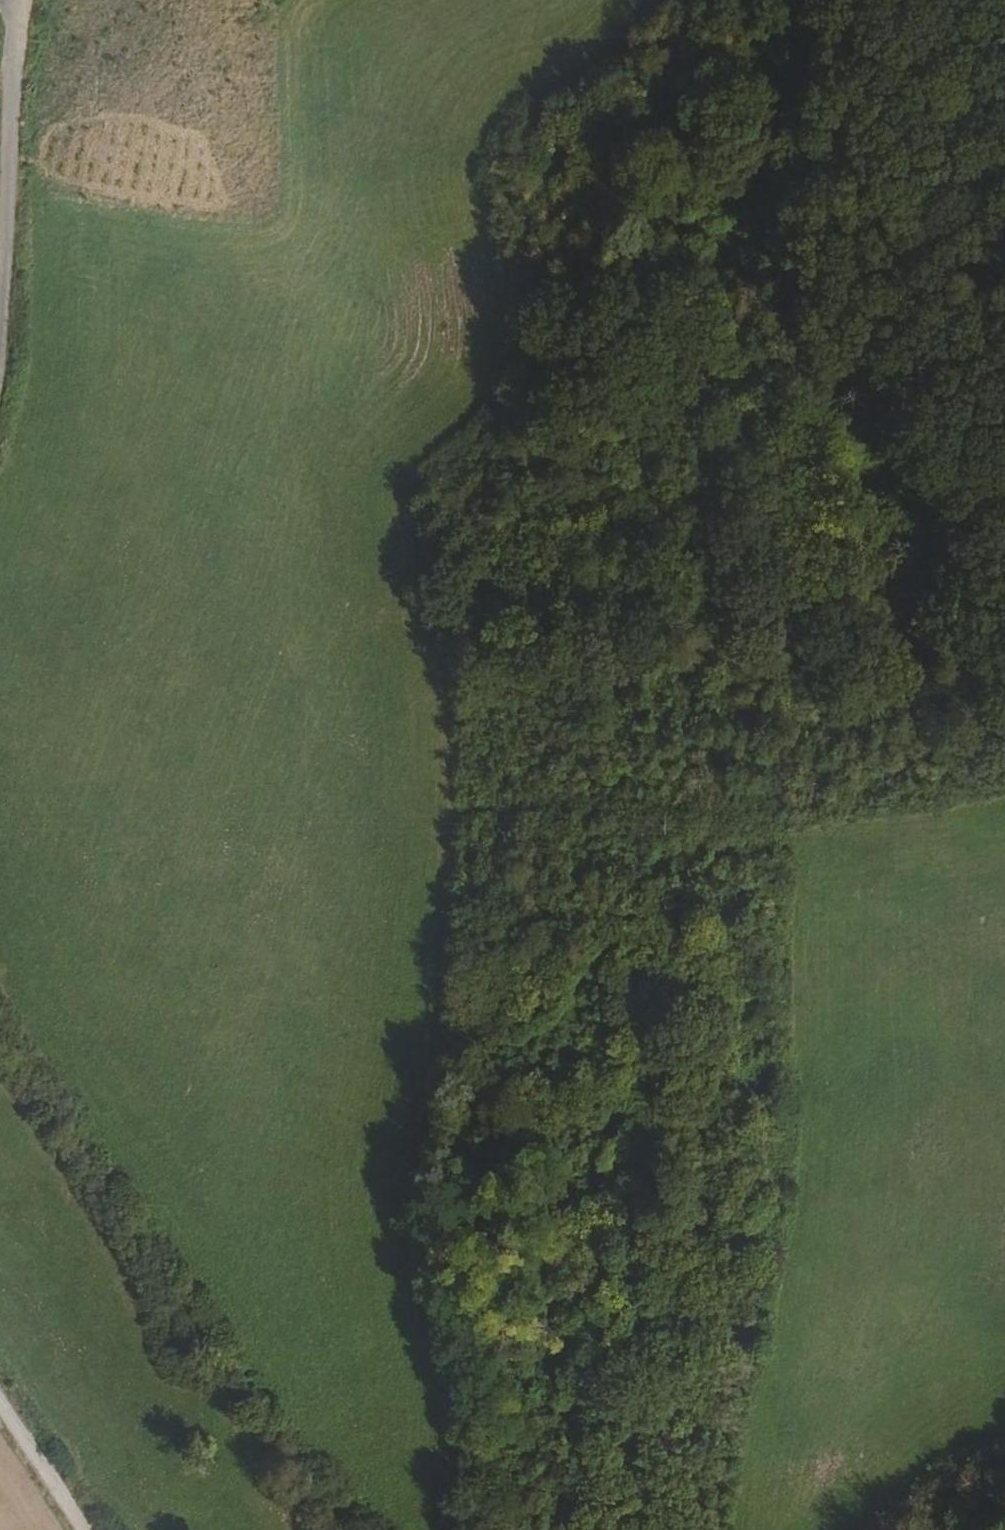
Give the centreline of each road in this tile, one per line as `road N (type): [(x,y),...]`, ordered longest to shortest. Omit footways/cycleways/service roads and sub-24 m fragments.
road 1 (unclassified): [(22,0),(0,332)]
road 2 (track): [(74,1529),(0,1421)]

